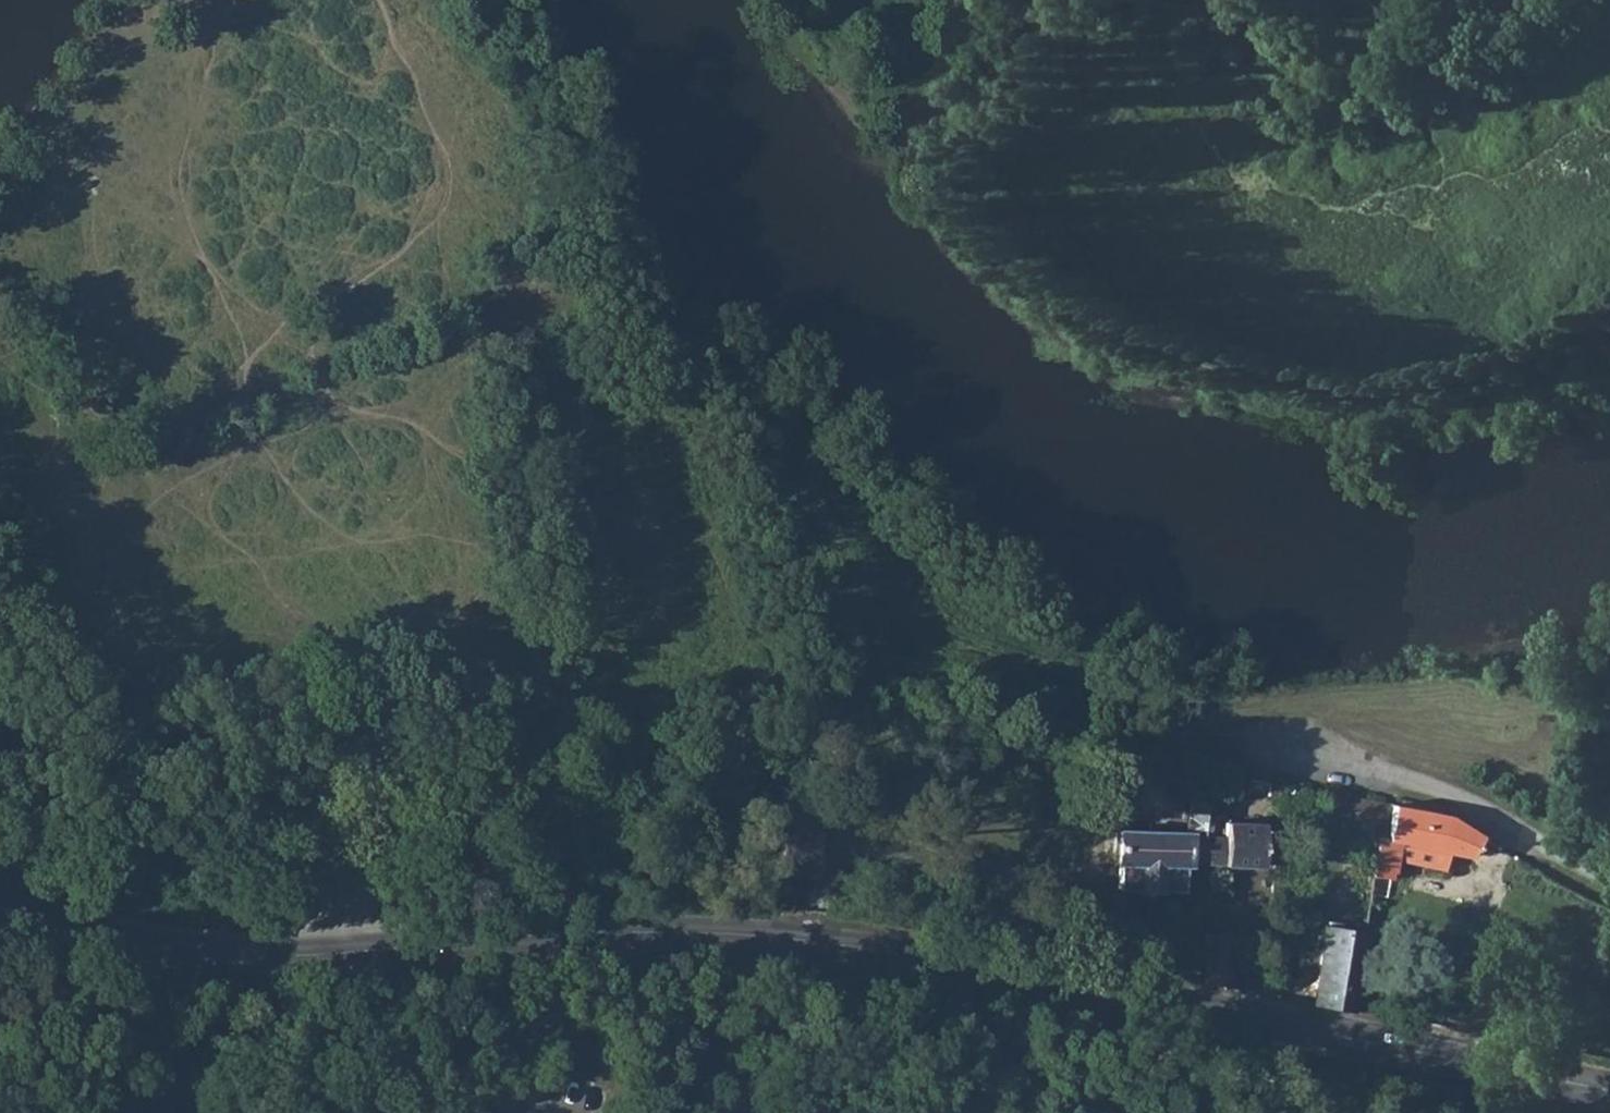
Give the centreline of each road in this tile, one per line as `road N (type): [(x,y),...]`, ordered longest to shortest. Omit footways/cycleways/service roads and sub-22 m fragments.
road 1 (secondary): [(0,890),(104,935),(224,952),(591,931),(785,937),(1609,1092)]
road 2 (unclassified): [(1609,874),(1415,770)]

